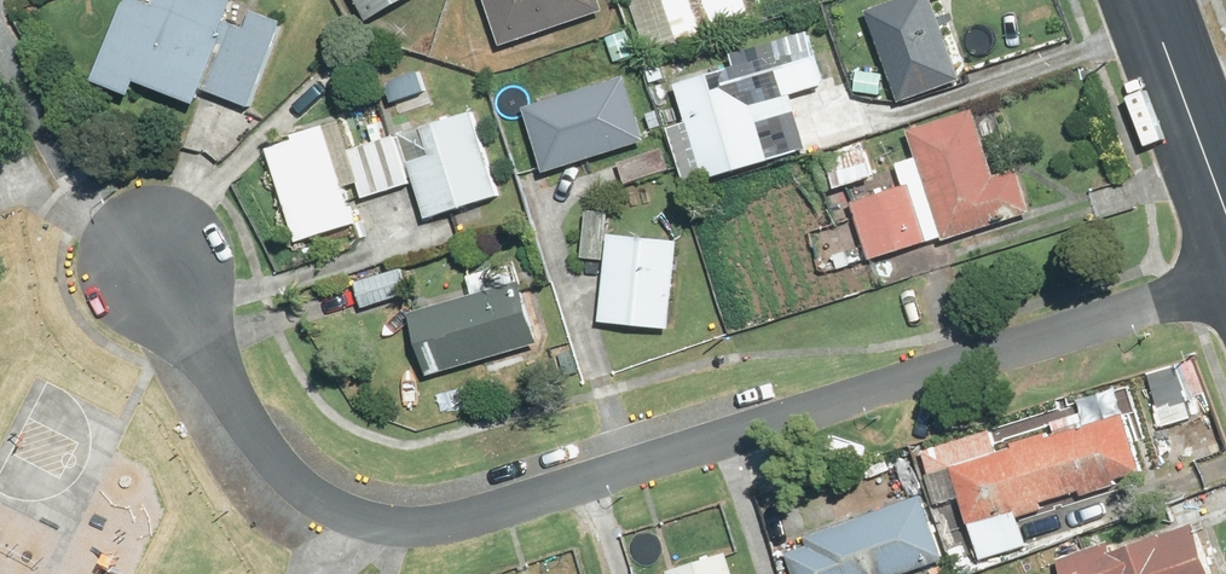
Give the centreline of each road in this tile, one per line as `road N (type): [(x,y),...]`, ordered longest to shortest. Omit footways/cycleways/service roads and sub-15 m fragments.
road 1 (residential): [(118,213),(289,466),(330,502),(420,523),(1225,282)]
road 2 (secondary): [(1146,0),(1225,217)]

